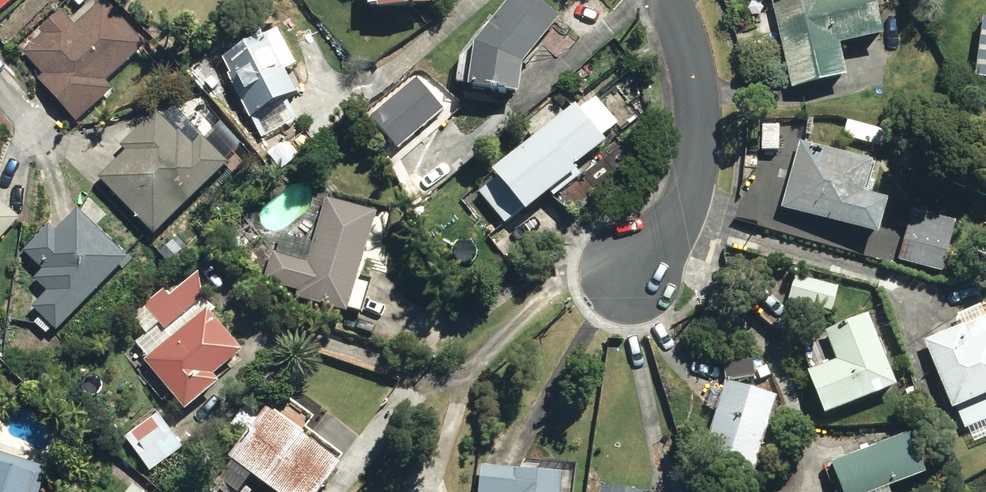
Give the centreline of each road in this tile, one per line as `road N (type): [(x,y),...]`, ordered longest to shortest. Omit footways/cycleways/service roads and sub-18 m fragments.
road 1 (residential): [(631,280),(683,219),(696,152),(695,84),(666,0)]

